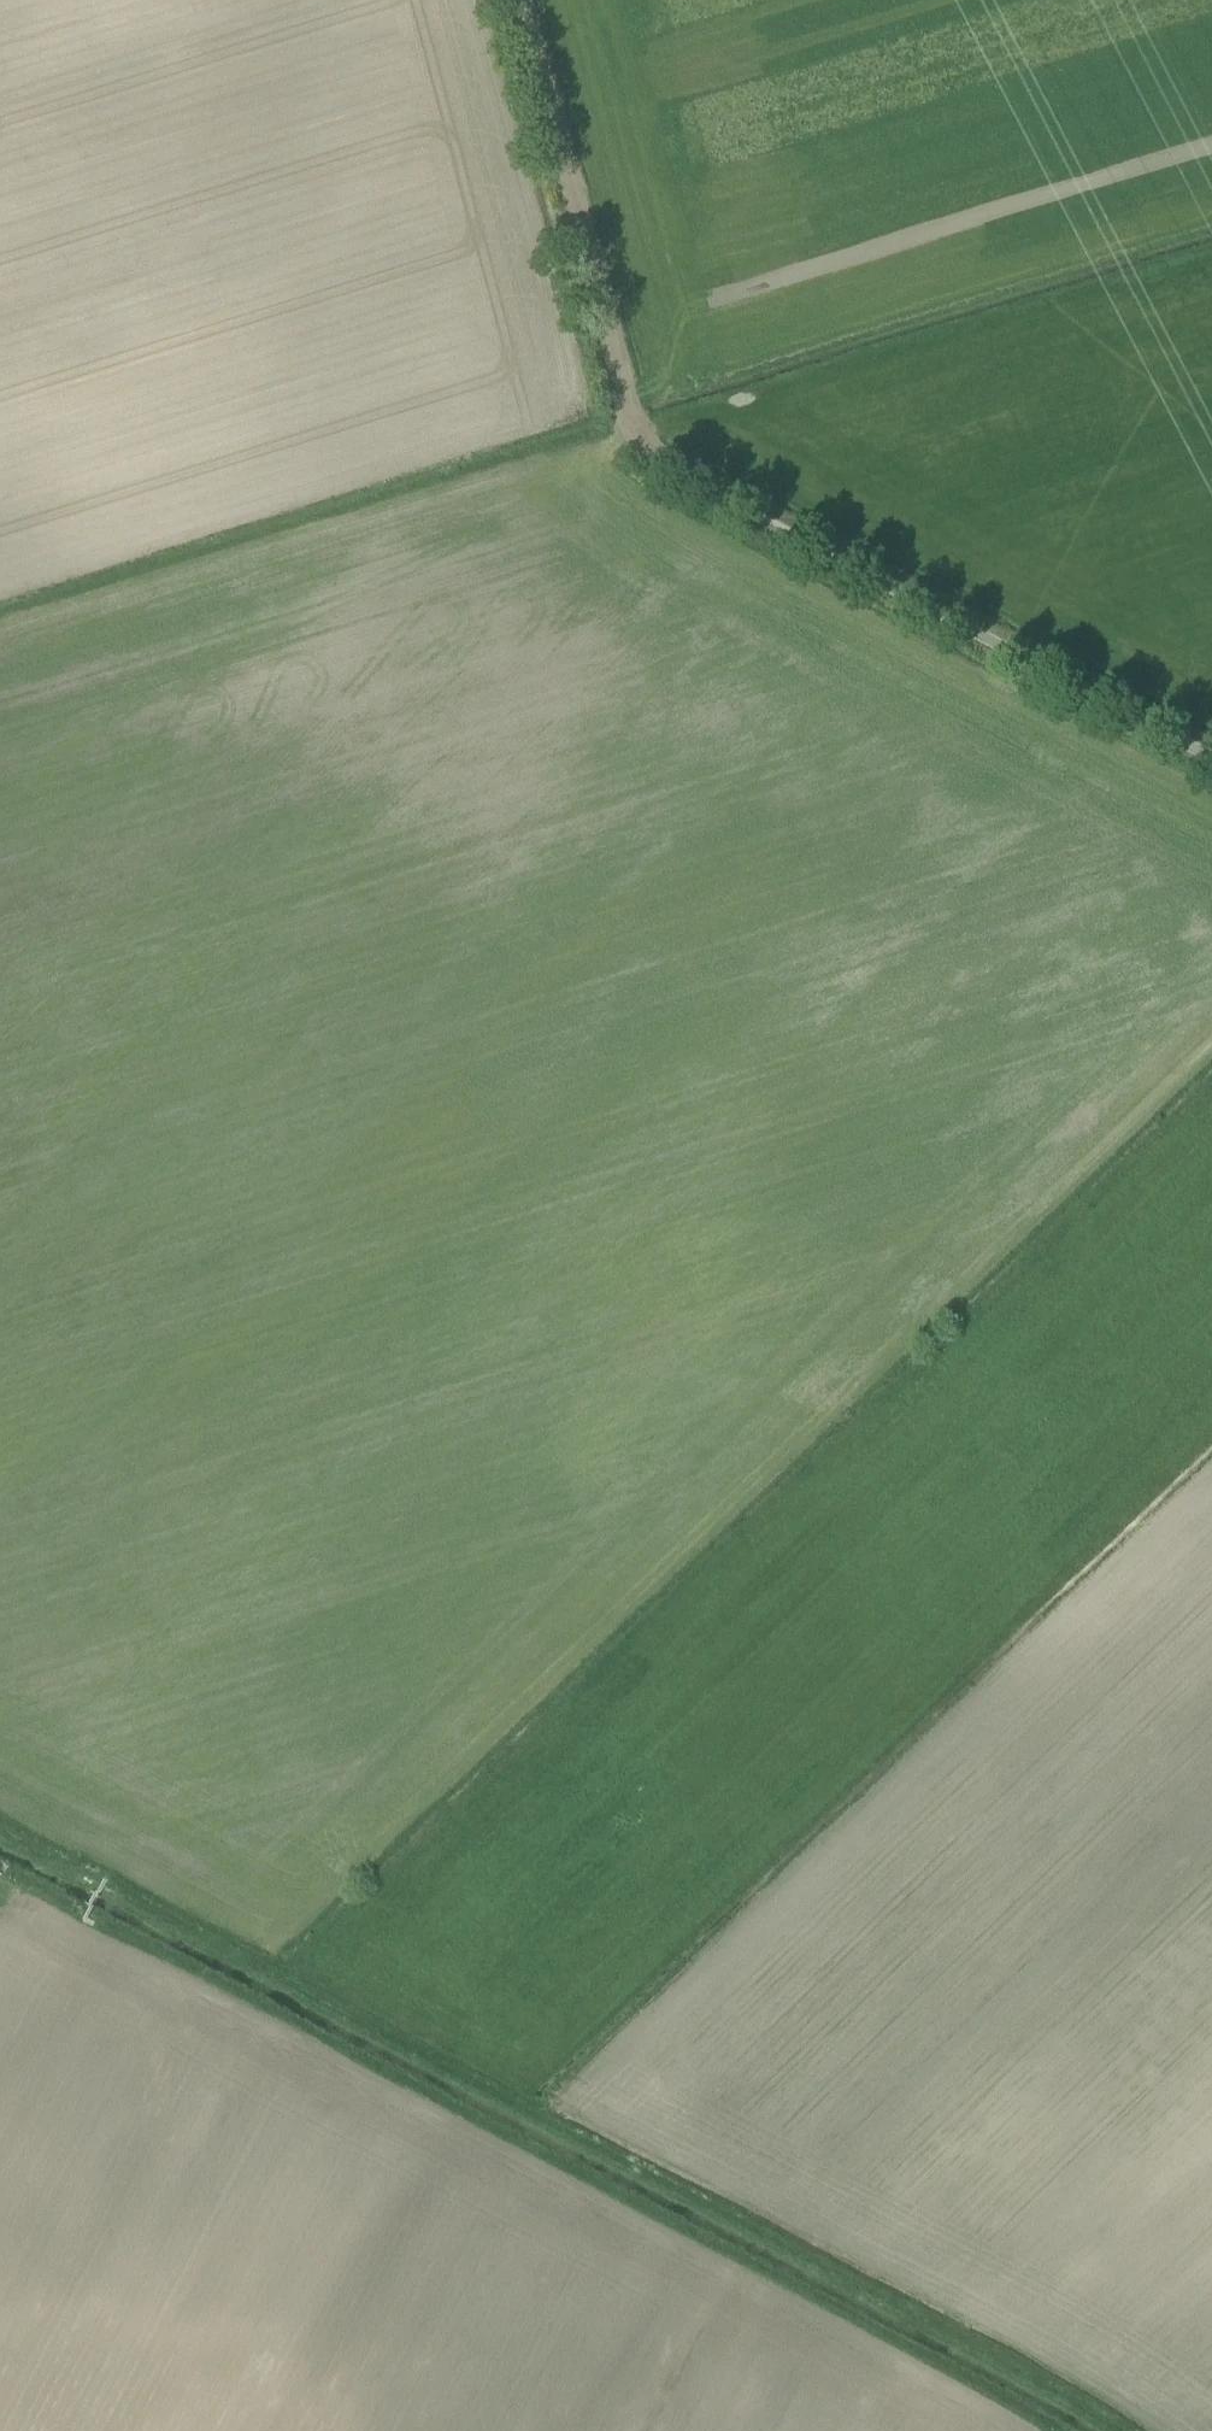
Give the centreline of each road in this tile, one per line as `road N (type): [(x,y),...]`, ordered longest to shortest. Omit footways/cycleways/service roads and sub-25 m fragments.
road 1 (unclassified): [(1211,741),(744,487),(663,434)]
road 2 (track): [(523,0),(630,393),(663,434)]

